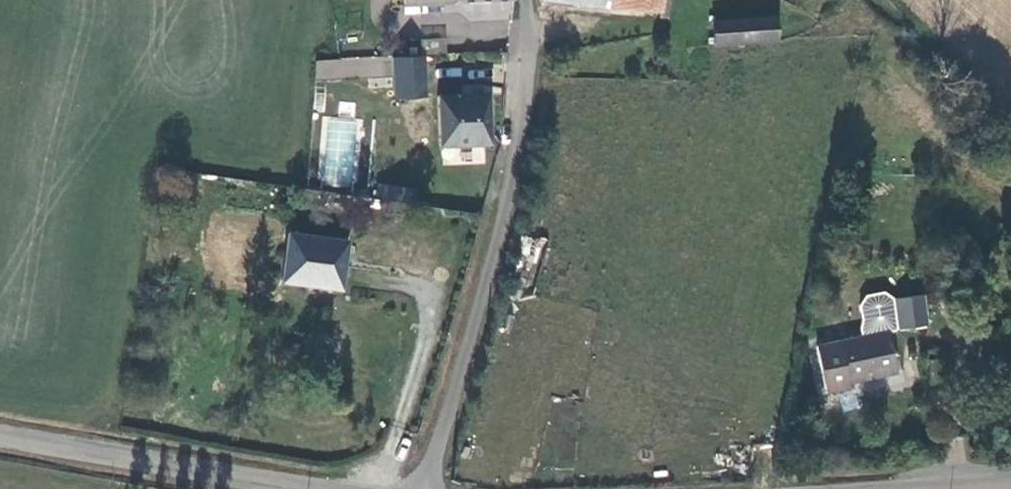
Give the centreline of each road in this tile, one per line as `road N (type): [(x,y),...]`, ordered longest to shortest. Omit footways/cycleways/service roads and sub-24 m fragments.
road 1 (unclassified): [(527,0),(516,164),(428,488)]
road 2 (unclassified): [(309,488),(0,433)]

